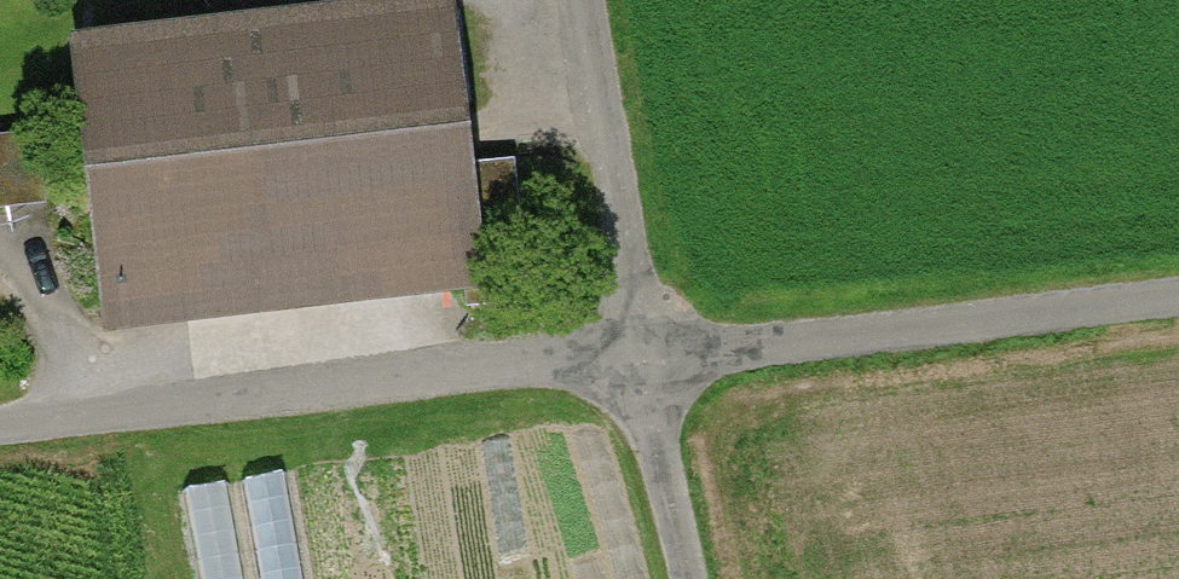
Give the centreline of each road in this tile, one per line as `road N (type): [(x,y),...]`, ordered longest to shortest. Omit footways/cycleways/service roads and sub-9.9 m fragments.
road 1 (unclassified): [(0,428),(639,354)]
road 2 (track): [(690,578),(639,354),(584,0)]
road 3 (track): [(639,354),(1178,306)]

